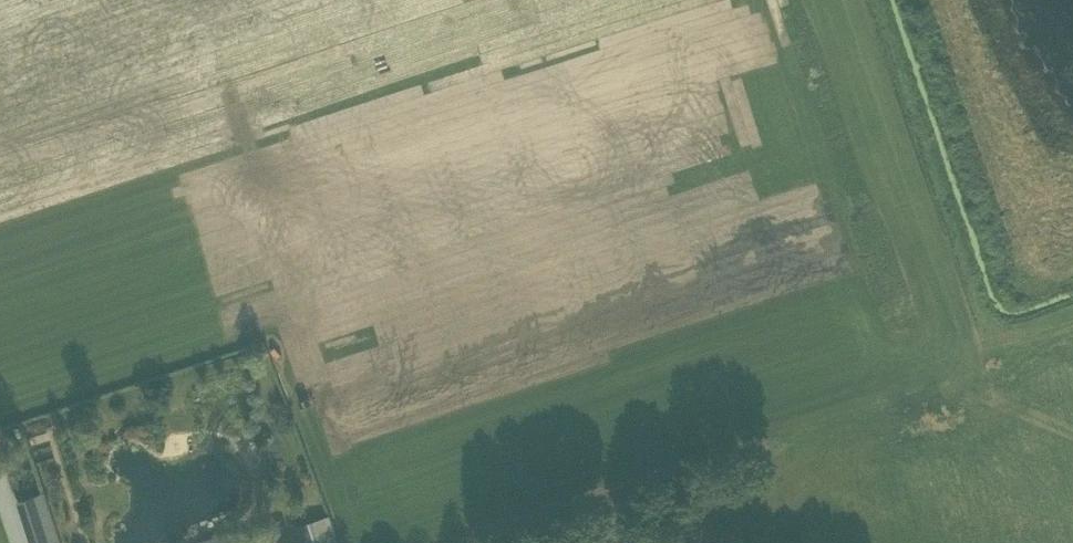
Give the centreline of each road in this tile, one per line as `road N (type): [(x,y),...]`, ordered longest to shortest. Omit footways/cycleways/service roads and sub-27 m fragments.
road 1 (unclassified): [(478,542),(577,517),(629,523),(665,542)]

